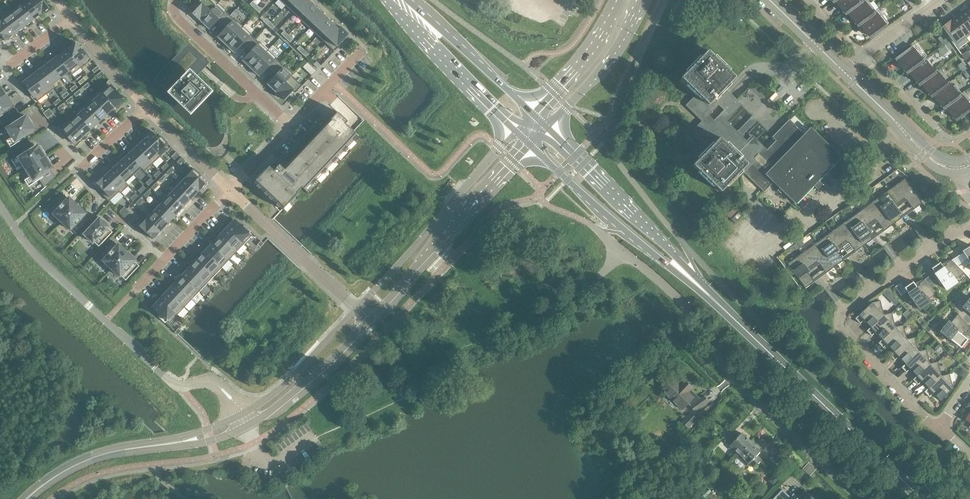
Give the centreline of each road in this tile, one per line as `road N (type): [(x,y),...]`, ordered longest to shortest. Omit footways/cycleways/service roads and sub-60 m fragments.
road 1 (unclassified): [(858,498),(733,379),(680,299),(623,251)]
road 2 (tertiary): [(920,498),(698,283)]
road 3 (tertiary): [(517,134),(355,309)]
road 4 (tertiary): [(368,320),(530,147)]
road 5 (unclassified): [(0,204),(30,250),(158,368)]
road 6 (tertiary): [(530,147),(698,283)]
road 7 (tertiary): [(698,283),(548,130)]
road 8 (secondary): [(390,0),(517,134)]
road 9 (residential): [(176,0),(175,15),(292,126)]
road 10 (secondary): [(534,117),(407,0)]
road 11 (tertiary): [(27,498),(93,457),(178,442)]
road 12 (secondary): [(548,130),(620,48),(642,0)]
road 13 (tertiary): [(248,424),(317,373),(368,320)]
road 14 (residential): [(941,425),(841,331),(844,310)]
road 15 (tertiary): [(355,309),(243,414)]
road 16 (secondary): [(618,0),(597,45),(534,117)]
road 17 (residential): [(137,288),(232,191)]
road 18 (residential): [(232,191),(146,107)]

